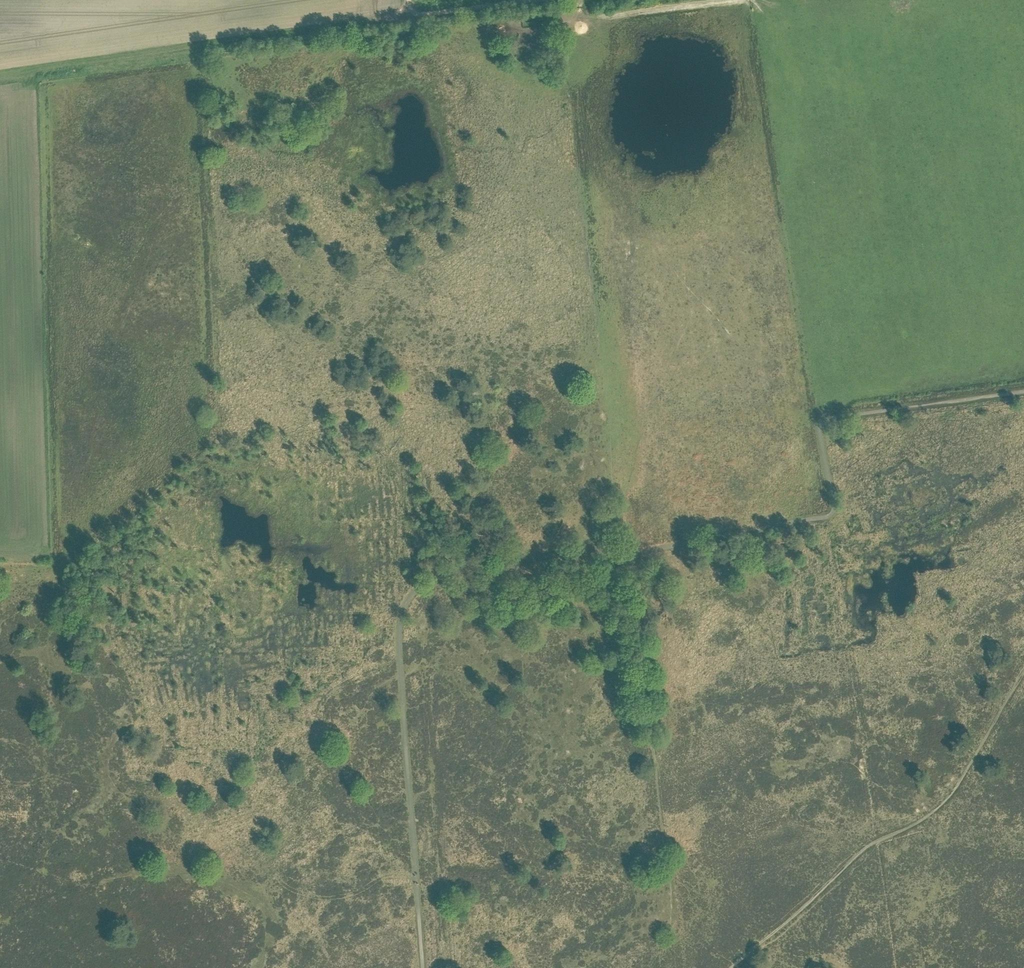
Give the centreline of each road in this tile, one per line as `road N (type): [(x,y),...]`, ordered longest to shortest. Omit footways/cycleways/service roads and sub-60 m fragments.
road 1 (track): [(1023,673),(943,803),(859,853),(732,967)]
road 2 (track): [(413,13),(0,73)]

